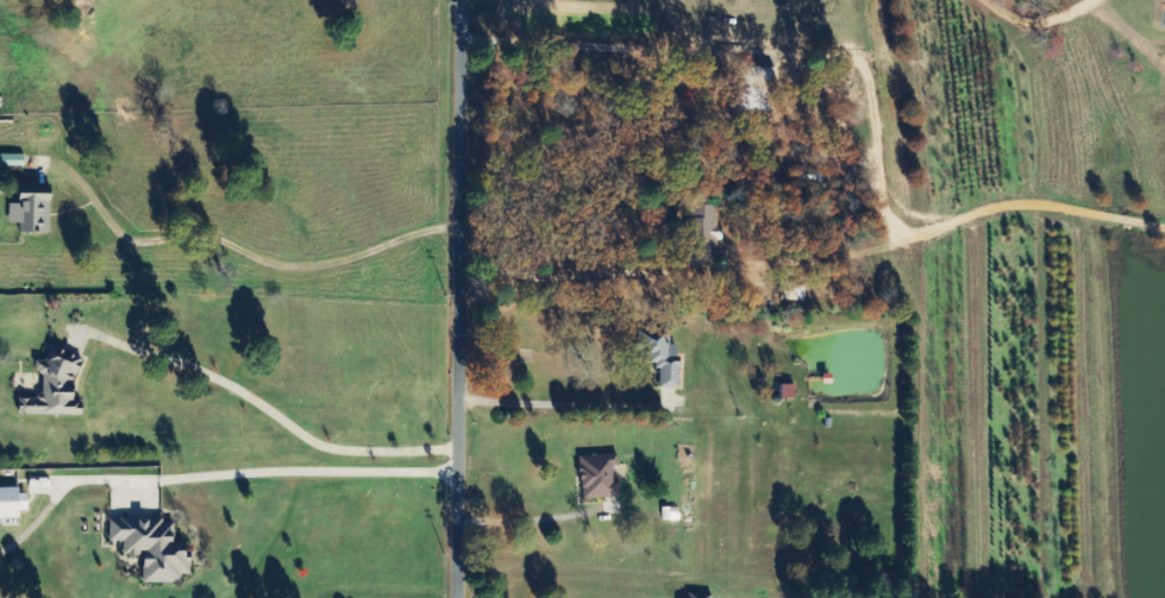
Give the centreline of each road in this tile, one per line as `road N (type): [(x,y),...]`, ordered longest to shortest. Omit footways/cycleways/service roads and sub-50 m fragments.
road 1 (residential): [(468,0),(467,597)]

